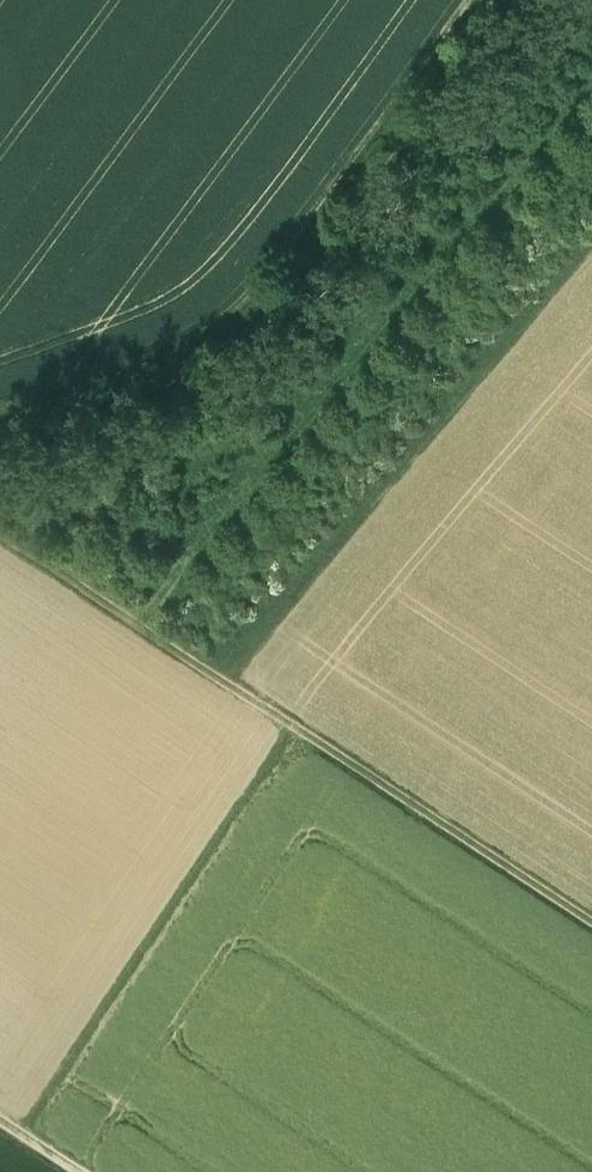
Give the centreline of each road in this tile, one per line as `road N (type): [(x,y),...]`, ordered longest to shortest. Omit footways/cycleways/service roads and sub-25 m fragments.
road 1 (track): [(0,528),(591,922)]
road 2 (track): [(480,0),(248,304),(180,356),(0,420)]
road 3 (track): [(229,680),(347,532),(591,253)]
road 4 (track): [(297,726),(25,1140)]

